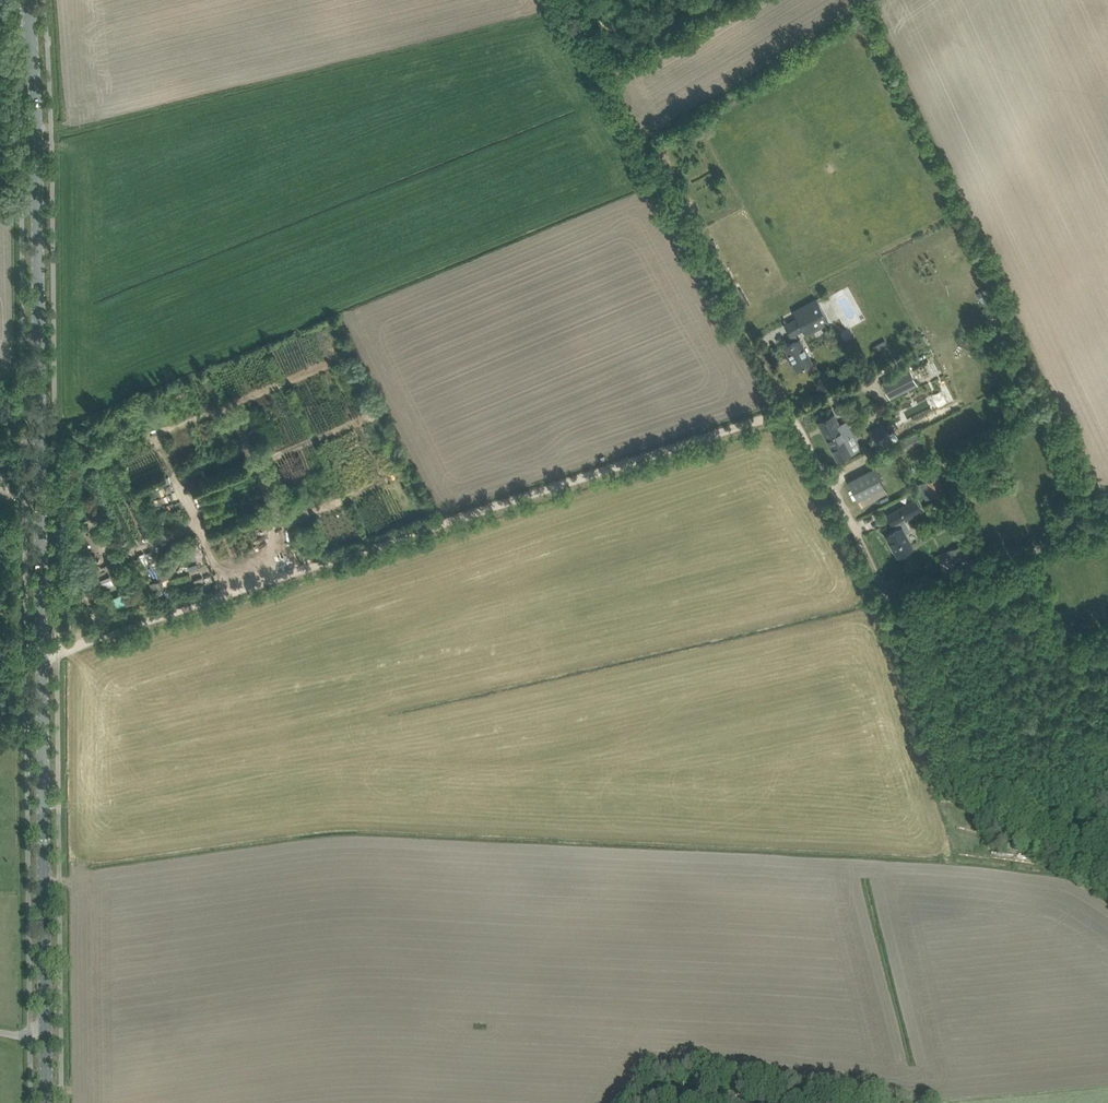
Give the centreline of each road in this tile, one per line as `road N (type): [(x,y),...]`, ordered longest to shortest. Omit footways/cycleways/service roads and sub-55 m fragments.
road 1 (secondary): [(46,1037),(28,0)]
road 2 (track): [(886,592),(954,795),(1107,887)]

